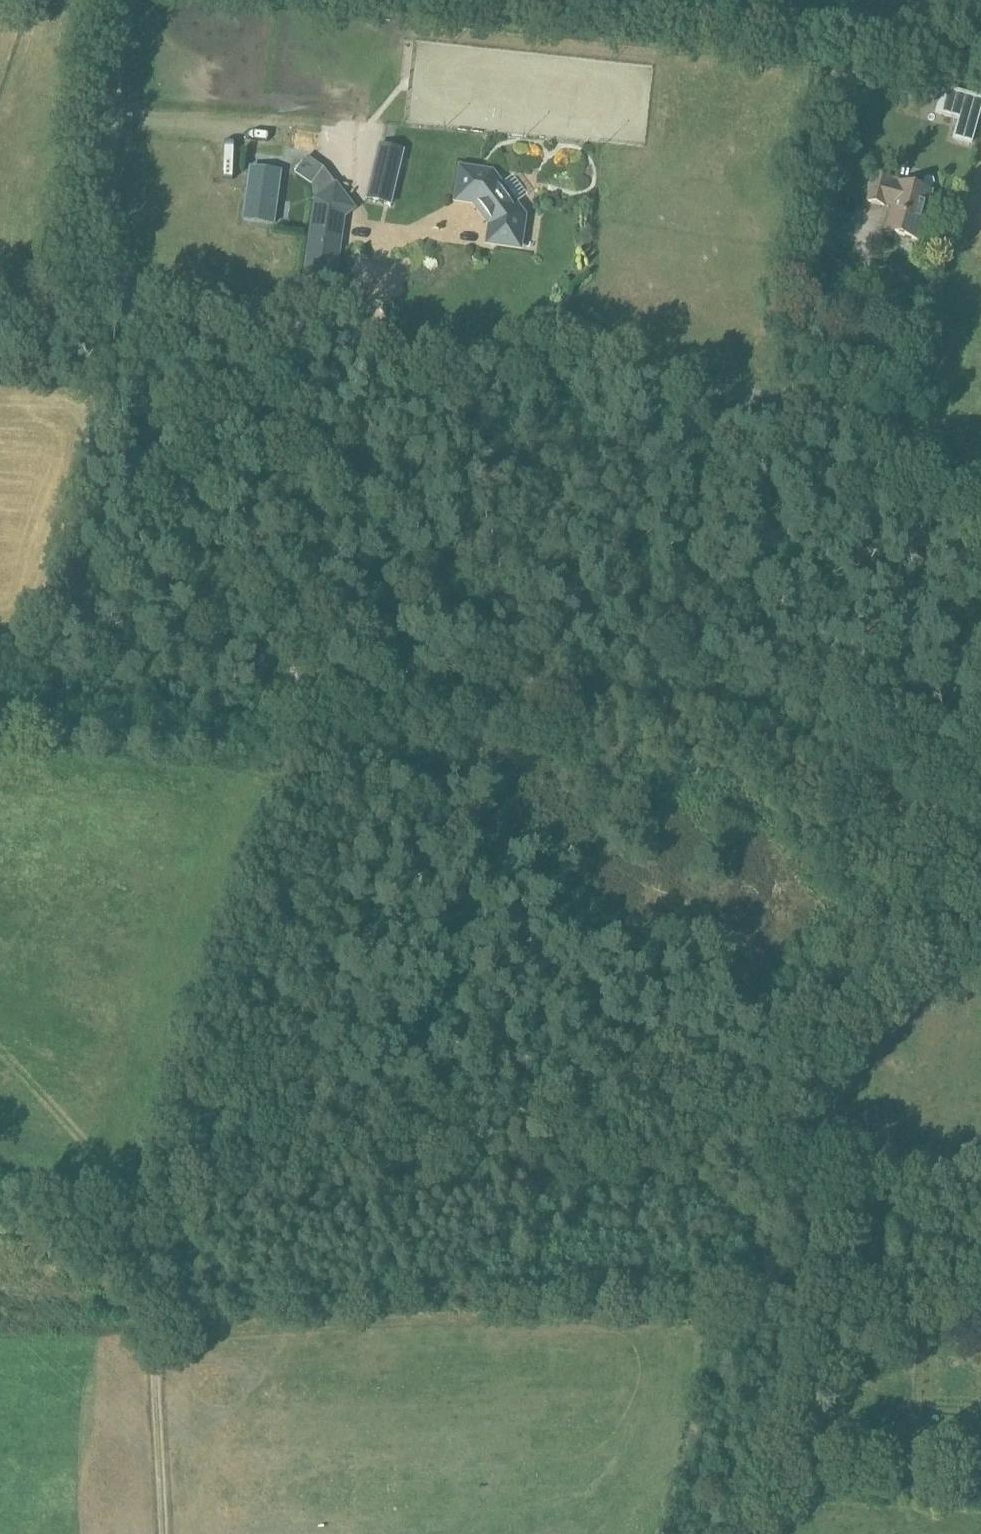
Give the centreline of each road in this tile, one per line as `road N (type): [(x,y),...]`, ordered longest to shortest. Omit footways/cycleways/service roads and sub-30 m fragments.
road 1 (track): [(151,300),(136,326),(147,350),(293,560),(307,622),(305,761),(143,1196),(162,1533)]
road 2 (unclassified): [(980,499),(909,445),(830,409),(707,379),(173,314),(151,300)]
road 3 (track): [(980,1345),(672,1314),(390,1314),(153,1337)]
road 4 (unclassified): [(151,300),(118,243),(107,167),(136,0)]
road 5 (unclassified): [(151,300),(115,301),(91,331),(73,337),(0,305)]

